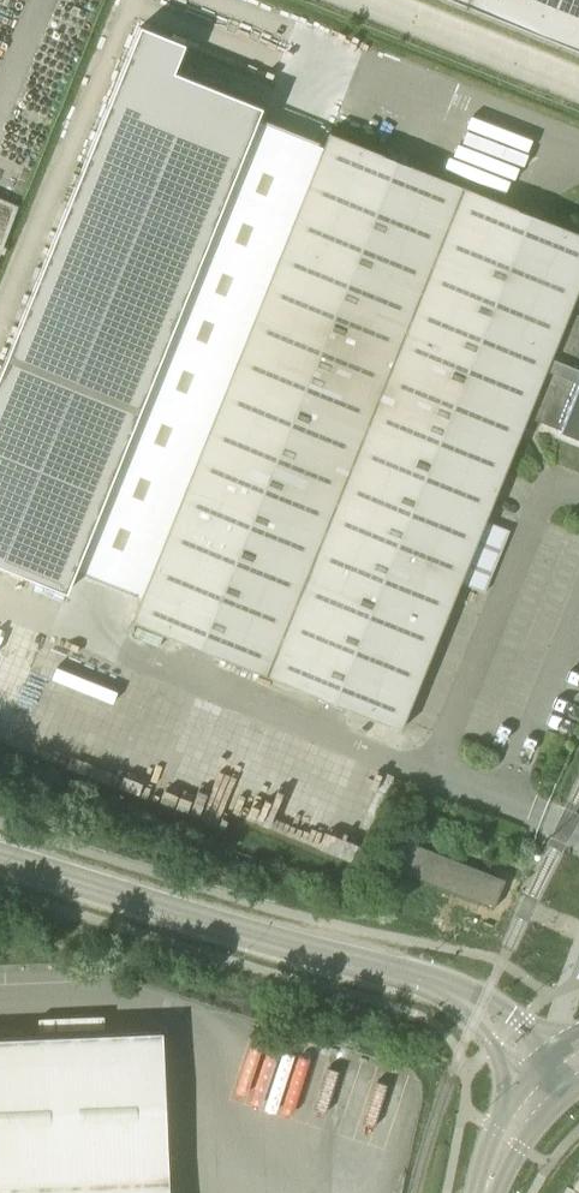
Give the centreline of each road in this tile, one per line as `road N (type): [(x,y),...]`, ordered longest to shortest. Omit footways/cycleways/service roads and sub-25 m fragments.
road 1 (tertiary): [(549,1086),(506,1033),(455,994),(0,858)]
road 2 (tertiary): [(484,1192),(507,1139),(549,1086)]

